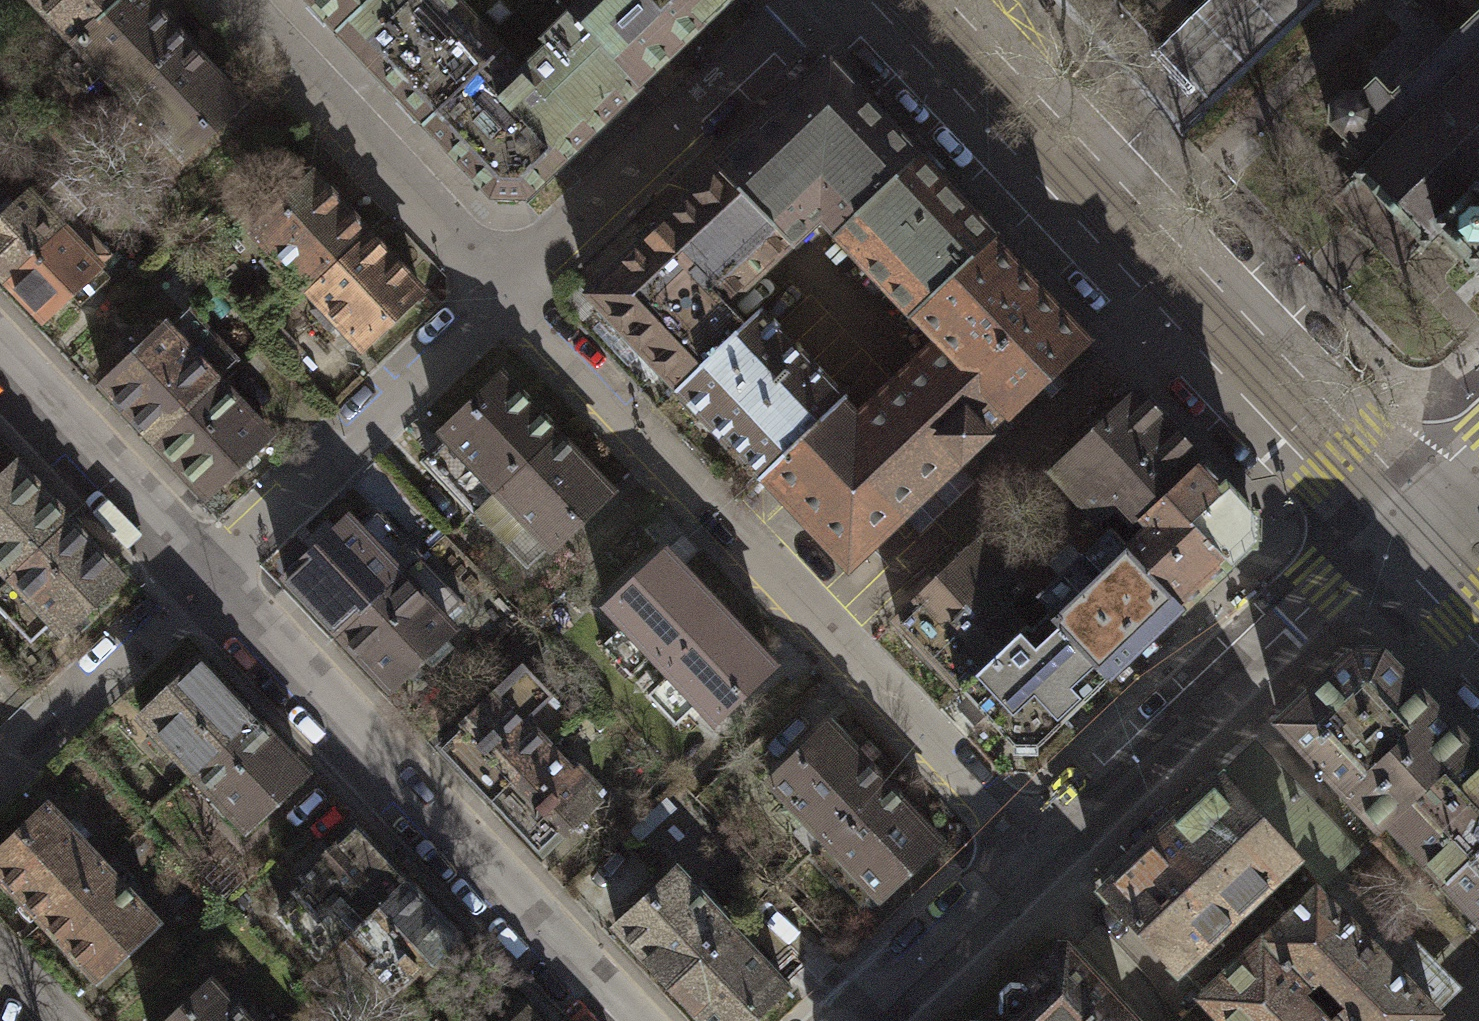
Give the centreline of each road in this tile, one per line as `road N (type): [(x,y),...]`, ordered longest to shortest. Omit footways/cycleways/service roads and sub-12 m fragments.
road 1 (residential): [(1031,859),(500,292)]
road 2 (residential): [(1392,513),(905,0)]
road 3 (residential): [(203,581),(617,1020)]
road 4 (residential): [(1392,513),(1031,859)]
road 5 (residential): [(500,292),(807,0)]
road 6 (residential): [(203,581),(500,292)]
road 7 (residential): [(500,292),(228,0)]
road 8 (residential): [(0,366),(203,581)]
road 9 (residential): [(0,767),(54,716),(84,700),(203,581)]
road 10 (residential): [(1031,859),(861,1020)]
road 11 (residential): [(1478,606),(1392,513)]

